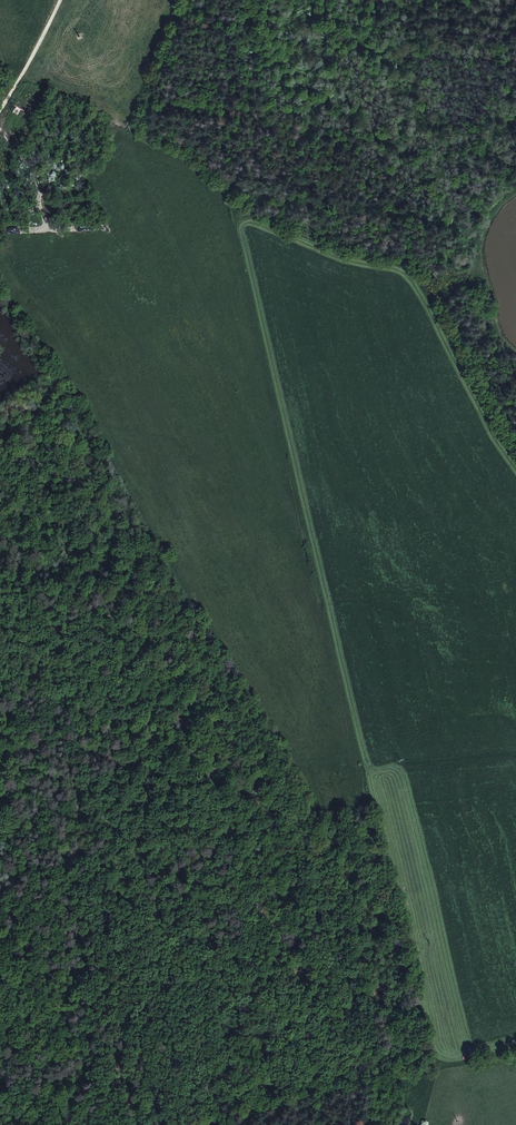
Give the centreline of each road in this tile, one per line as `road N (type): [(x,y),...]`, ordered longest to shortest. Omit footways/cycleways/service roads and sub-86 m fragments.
road 1 (track): [(0,114),(60,0)]

